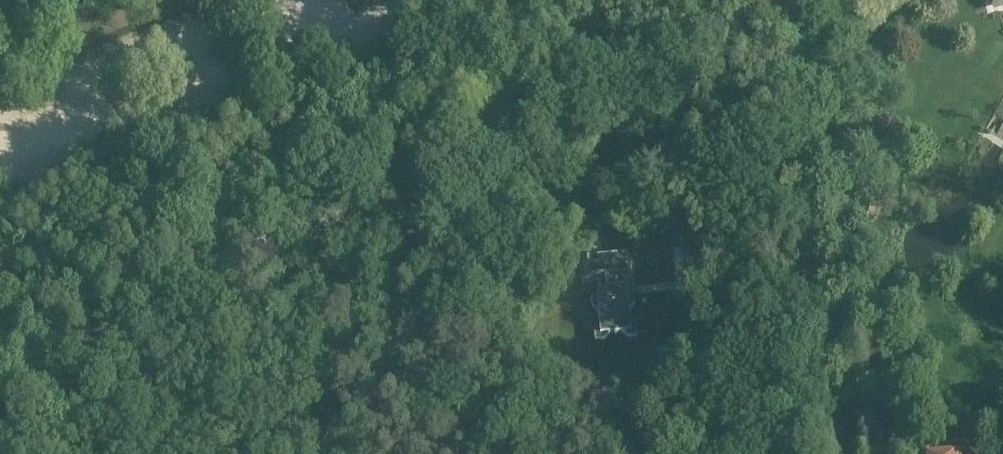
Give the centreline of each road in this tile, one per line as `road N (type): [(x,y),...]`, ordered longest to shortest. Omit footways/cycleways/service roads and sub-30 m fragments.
road 1 (unclassified): [(0,215),(475,34),(591,0)]
road 2 (unclassified): [(826,453),(792,0)]
road 3 (track): [(684,417),(672,293),(816,281)]

